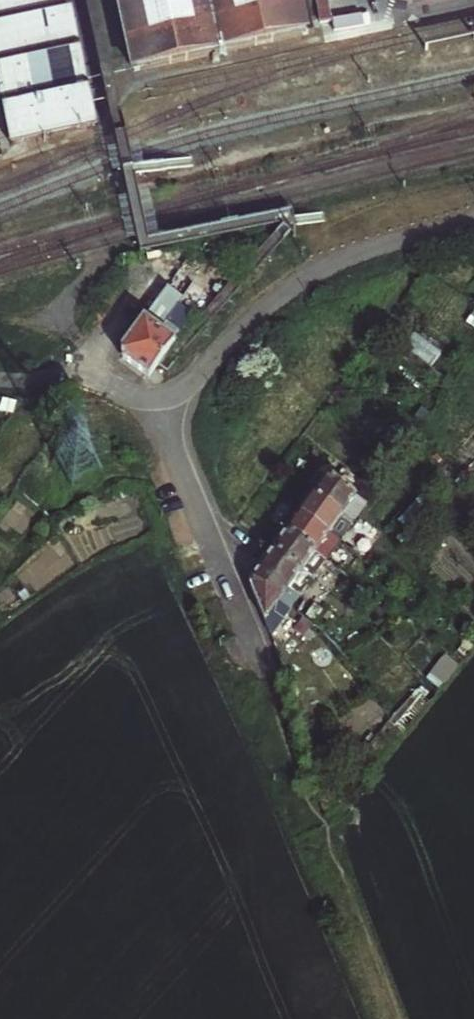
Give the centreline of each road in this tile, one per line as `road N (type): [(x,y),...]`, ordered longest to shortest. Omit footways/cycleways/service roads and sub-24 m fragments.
road 1 (track): [(394,1018),(260,675)]
road 2 (unclassified): [(160,402),(312,278),(370,252),(473,224)]
road 3 (unclassified): [(260,675),(168,445),(160,402)]
road 4 (unclassified): [(153,276),(100,342),(96,367),(119,396),(160,402)]

